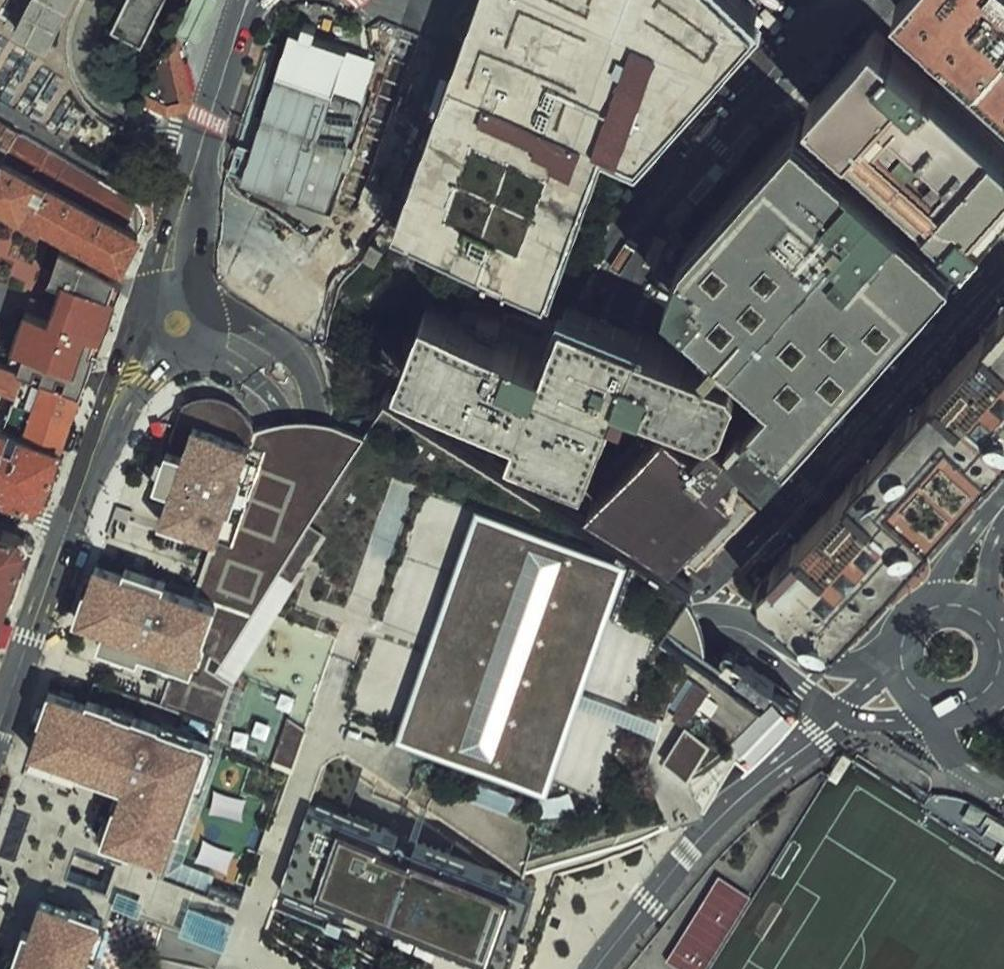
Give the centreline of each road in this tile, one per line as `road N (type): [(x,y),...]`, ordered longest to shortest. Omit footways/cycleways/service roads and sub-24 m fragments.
road 1 (tertiary): [(302,463),(293,546),(258,647),(255,686),(274,722),(306,740),(495,801),(537,805),(576,787),(594,757),(631,630),(623,599),(582,568),(418,514),(362,518),(326,560),(289,663),(284,697),(294,727),(320,746),(515,807),(580,806),(608,786),(624,762),(659,670),(680,651),(725,637),(763,647)]
road 2 (residential): [(717,599),(579,519),(613,301),(634,243),(666,194),(843,0)]
road 3 (residential): [(1003,268),(800,489),(717,599)]
road 4 (residential): [(841,709),(732,812),(598,968)]
road 5 (primary): [(238,0),(187,158),(178,242)]
road 6 (primary): [(233,217),(213,189),(205,151),(262,0)]
road 7 (secondary): [(0,724),(65,534)]
road 8 (tertiary): [(302,463),(315,401),(299,313)]
road 9 (residential): [(1003,95),(892,0)]
road 10 (tertiary): [(903,650),(864,665),(831,666),(763,647)]
road 11 (tertiary): [(216,357),(275,402),(302,463)]
road 12 (secondary): [(161,290),(104,418)]
road 13 (primary): [(299,313),(302,273),(293,251),(256,221),(233,217)]
road 14 (secondary): [(65,534),(104,418)]

